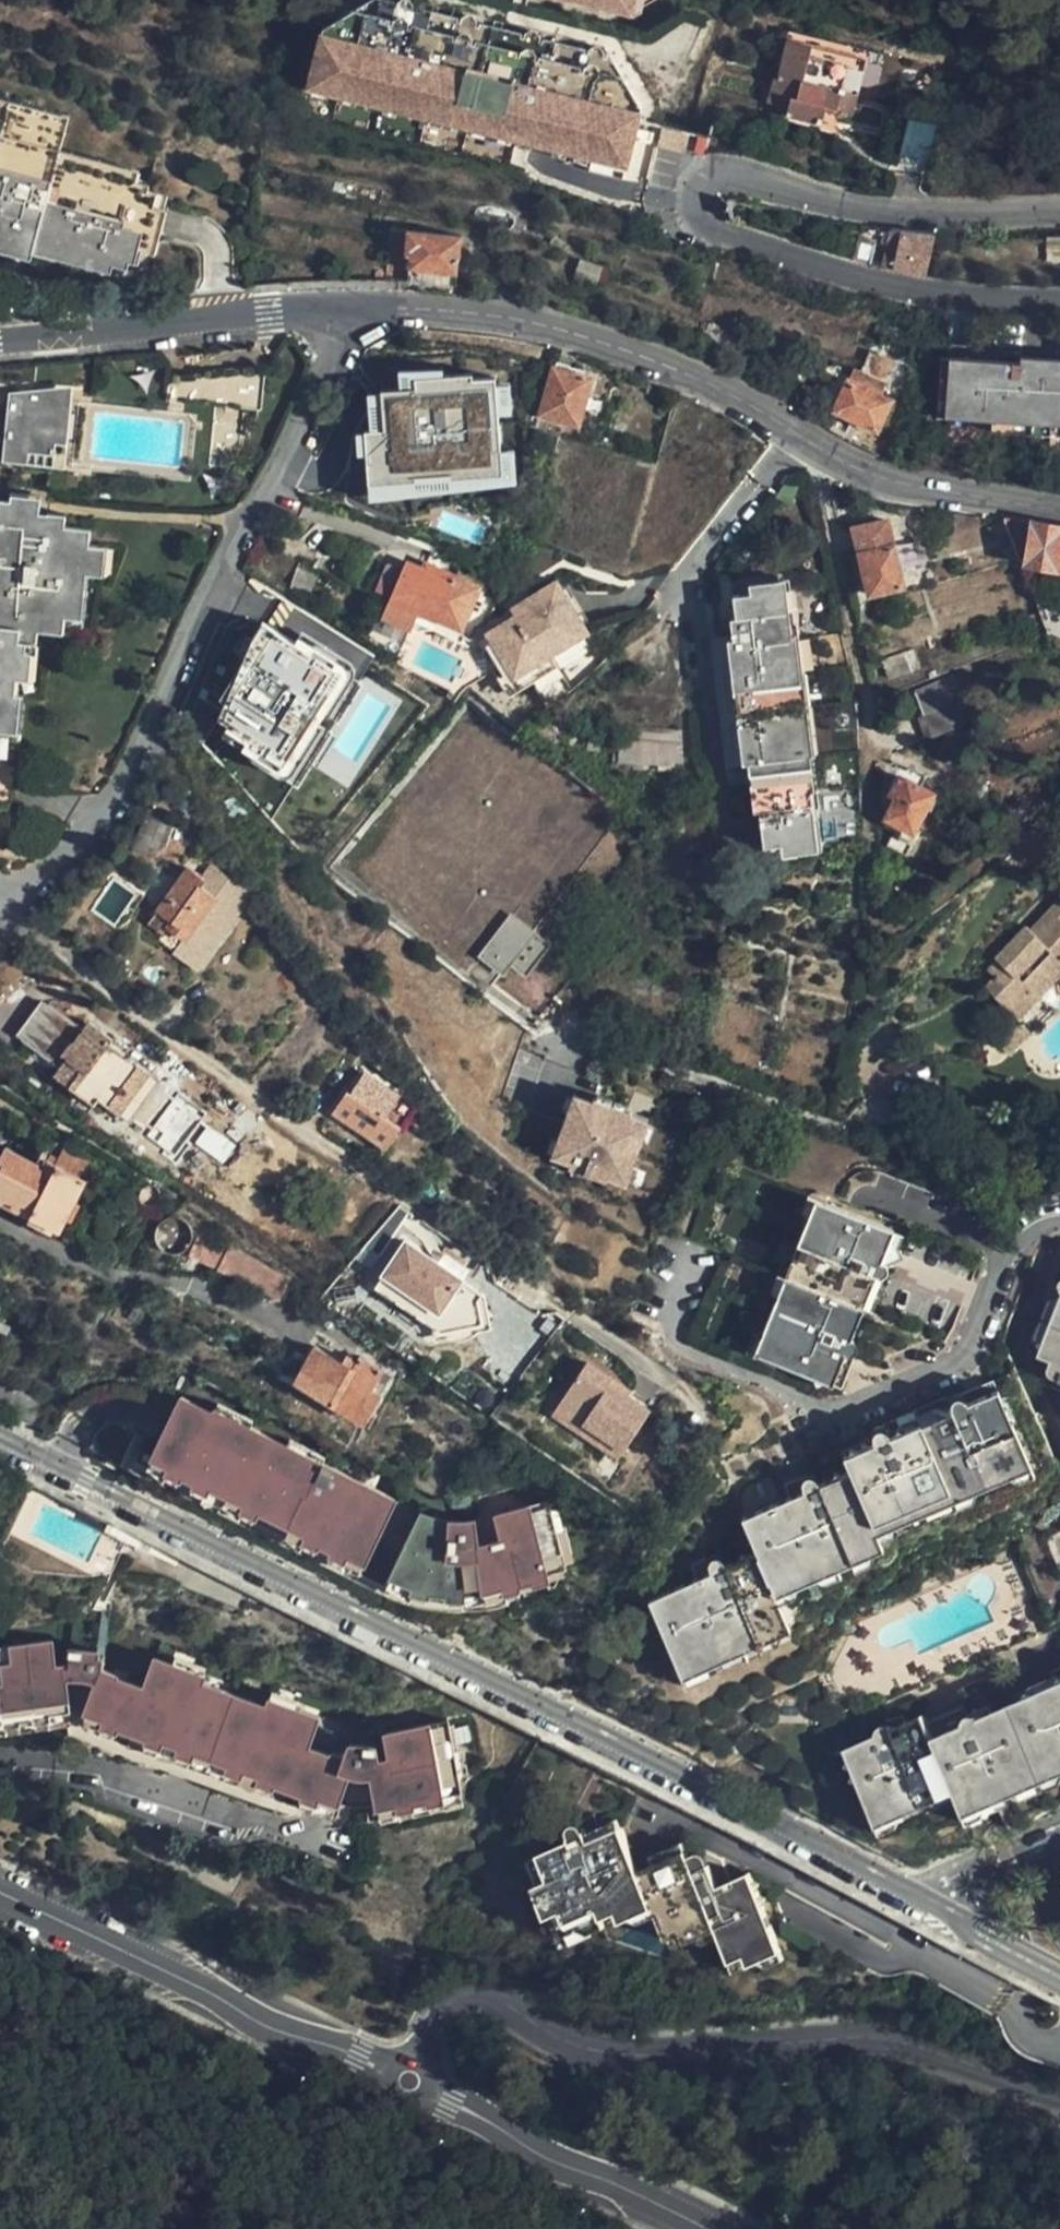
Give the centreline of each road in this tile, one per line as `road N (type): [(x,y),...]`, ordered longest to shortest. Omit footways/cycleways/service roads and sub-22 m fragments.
road 1 (tertiary): [(0,340),(338,308),(500,314),(691,373),(847,463),(1059,509)]
road 2 (residential): [(949,1911),(0,1437)]
road 3 (tertiary): [(1059,295),(927,294),(875,281),(711,231),(695,223),(686,199),(700,177),(716,175),(855,207),(1059,214)]
road 4 (residential): [(420,2061),(444,2015),(474,1997),(604,2053),(896,2043),(1059,2096)]
road 5 (tertiary): [(386,2071),(267,2027),(0,1895)]
road 6 (tertiary): [(703,2228),(545,2161),(428,2090)]
road 7 (residential): [(949,1911),(1059,1974)]
road 8 (residential): [(0,1219),(112,1278)]

